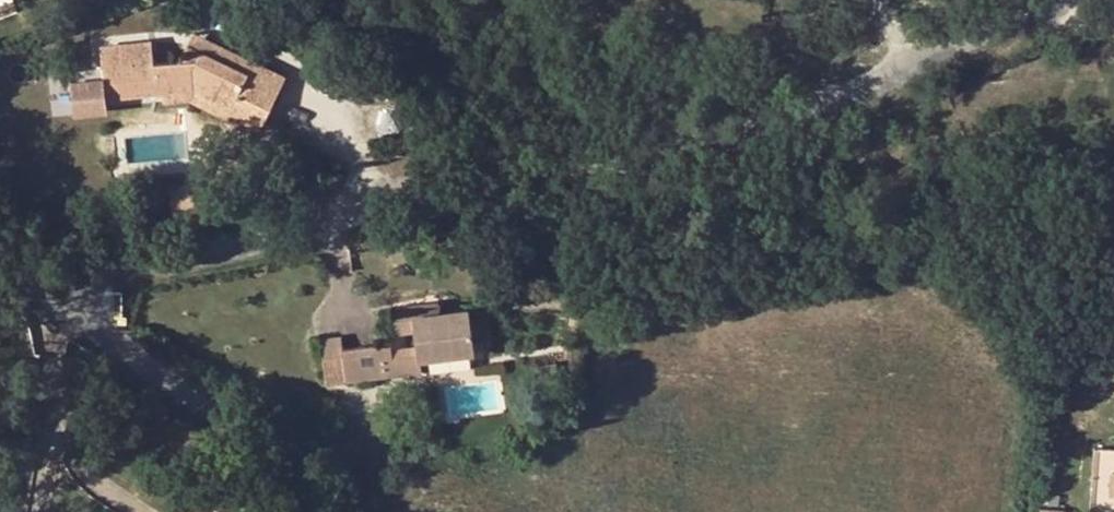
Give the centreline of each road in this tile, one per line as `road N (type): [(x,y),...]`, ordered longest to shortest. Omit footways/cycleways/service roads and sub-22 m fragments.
road 1 (residential): [(71,269),(594,167),(1104,0)]
road 2 (unclassified): [(71,269),(92,318),(317,511)]

